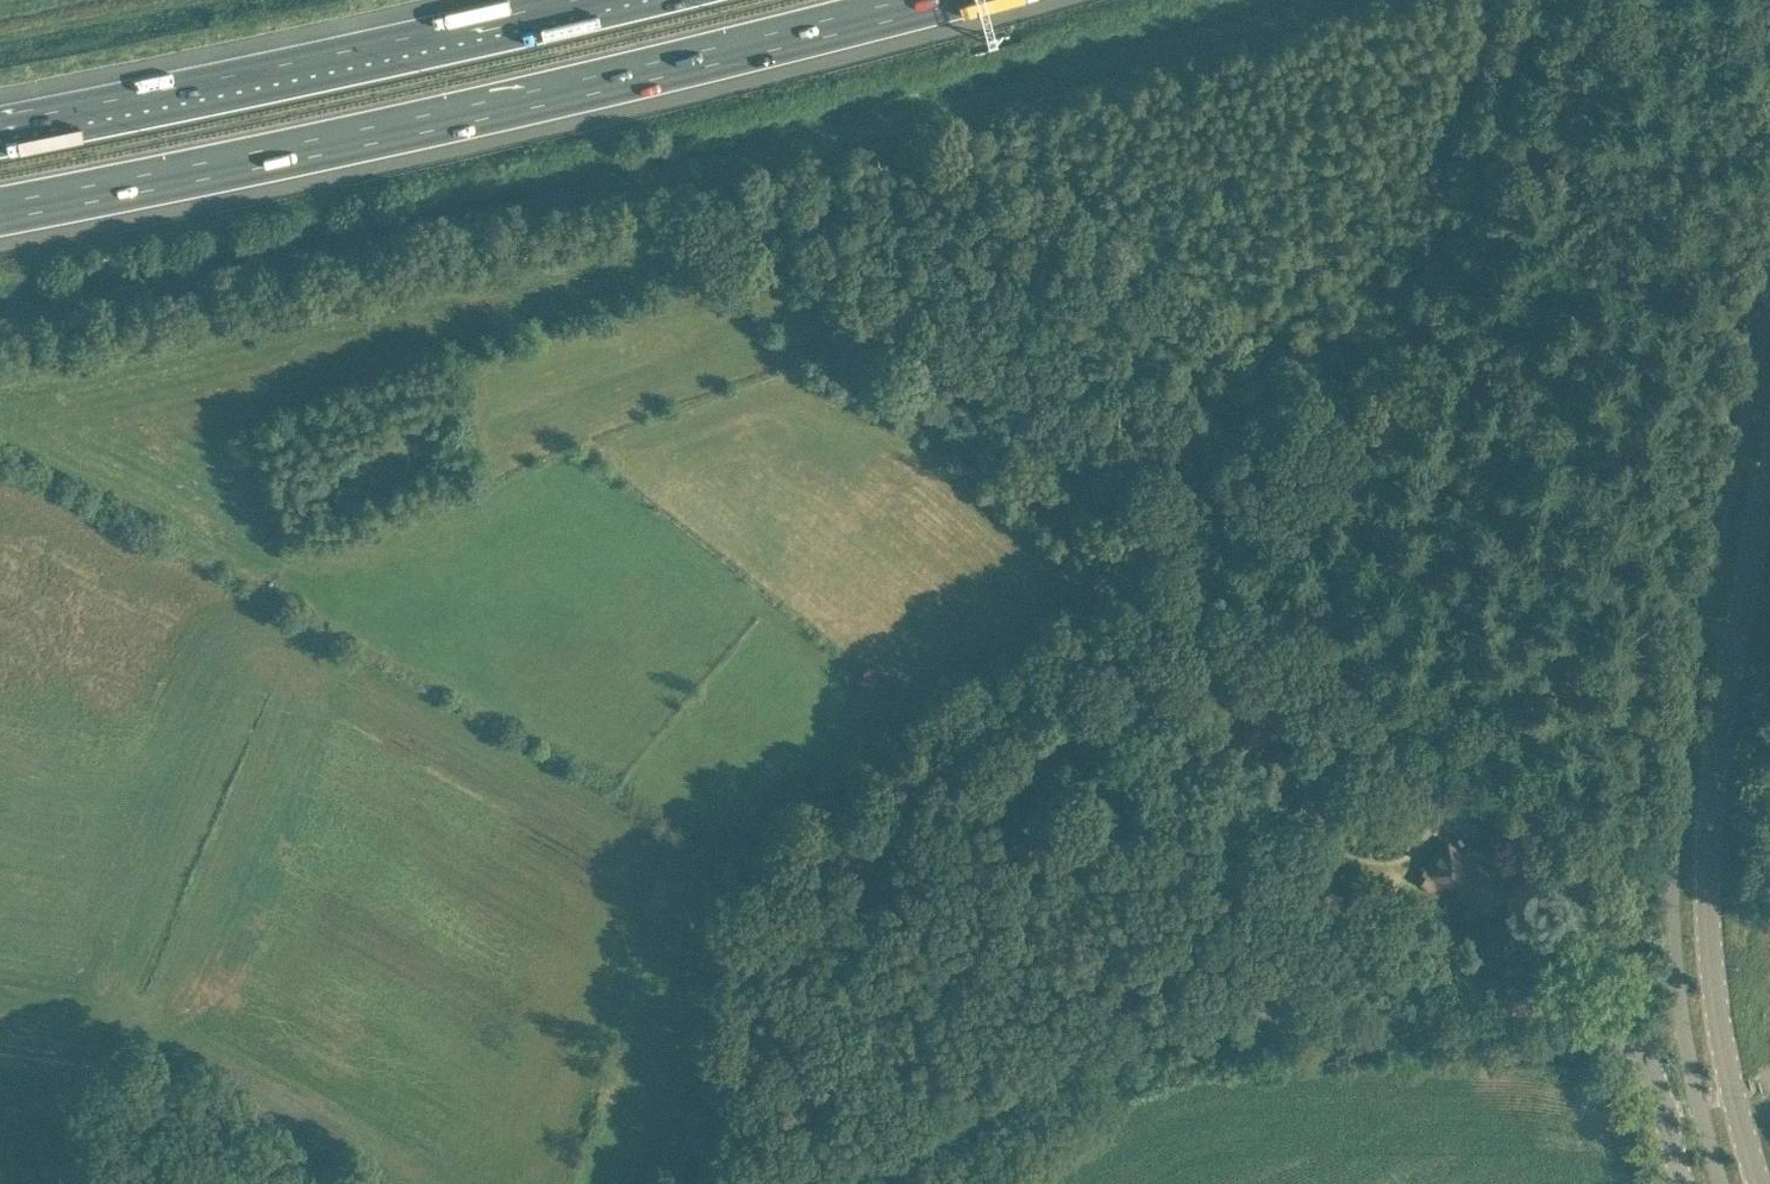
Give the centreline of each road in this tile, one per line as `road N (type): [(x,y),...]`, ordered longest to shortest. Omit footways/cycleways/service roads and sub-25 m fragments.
road 1 (unclassified): [(1683,1183),(1648,1062),(1614,1025),(1549,1017),(1246,1018),(1139,1028),(828,1183)]
road 2 (motorway): [(0,217),(452,125),(960,0)]
road 3 (tertiary): [(1761,1183),(1714,989),(1707,885),(1714,777),(1769,472)]
road 4 (motorway): [(641,0),(0,135)]

